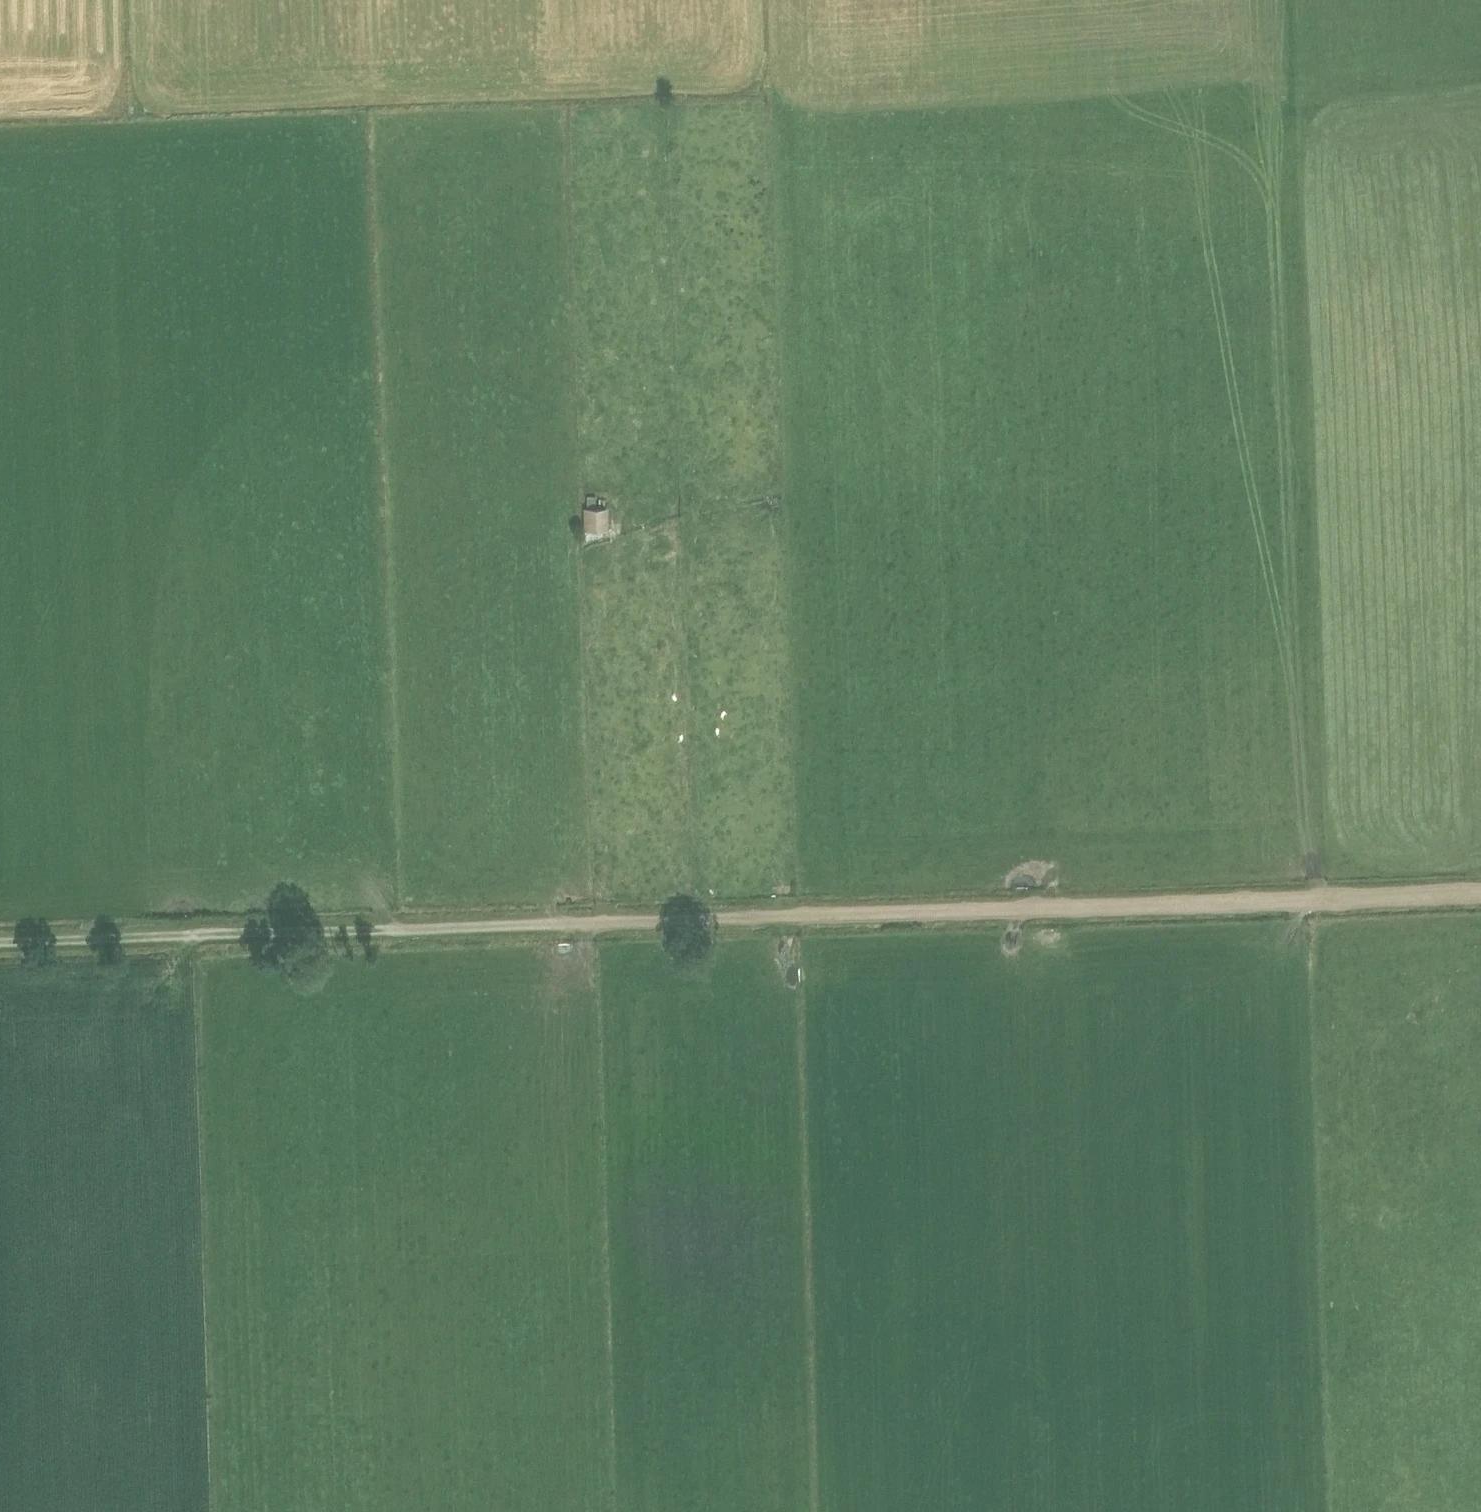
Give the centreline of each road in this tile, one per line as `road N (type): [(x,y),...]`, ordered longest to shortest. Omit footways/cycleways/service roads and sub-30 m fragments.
road 1 (track): [(1480,892),(0,942)]

